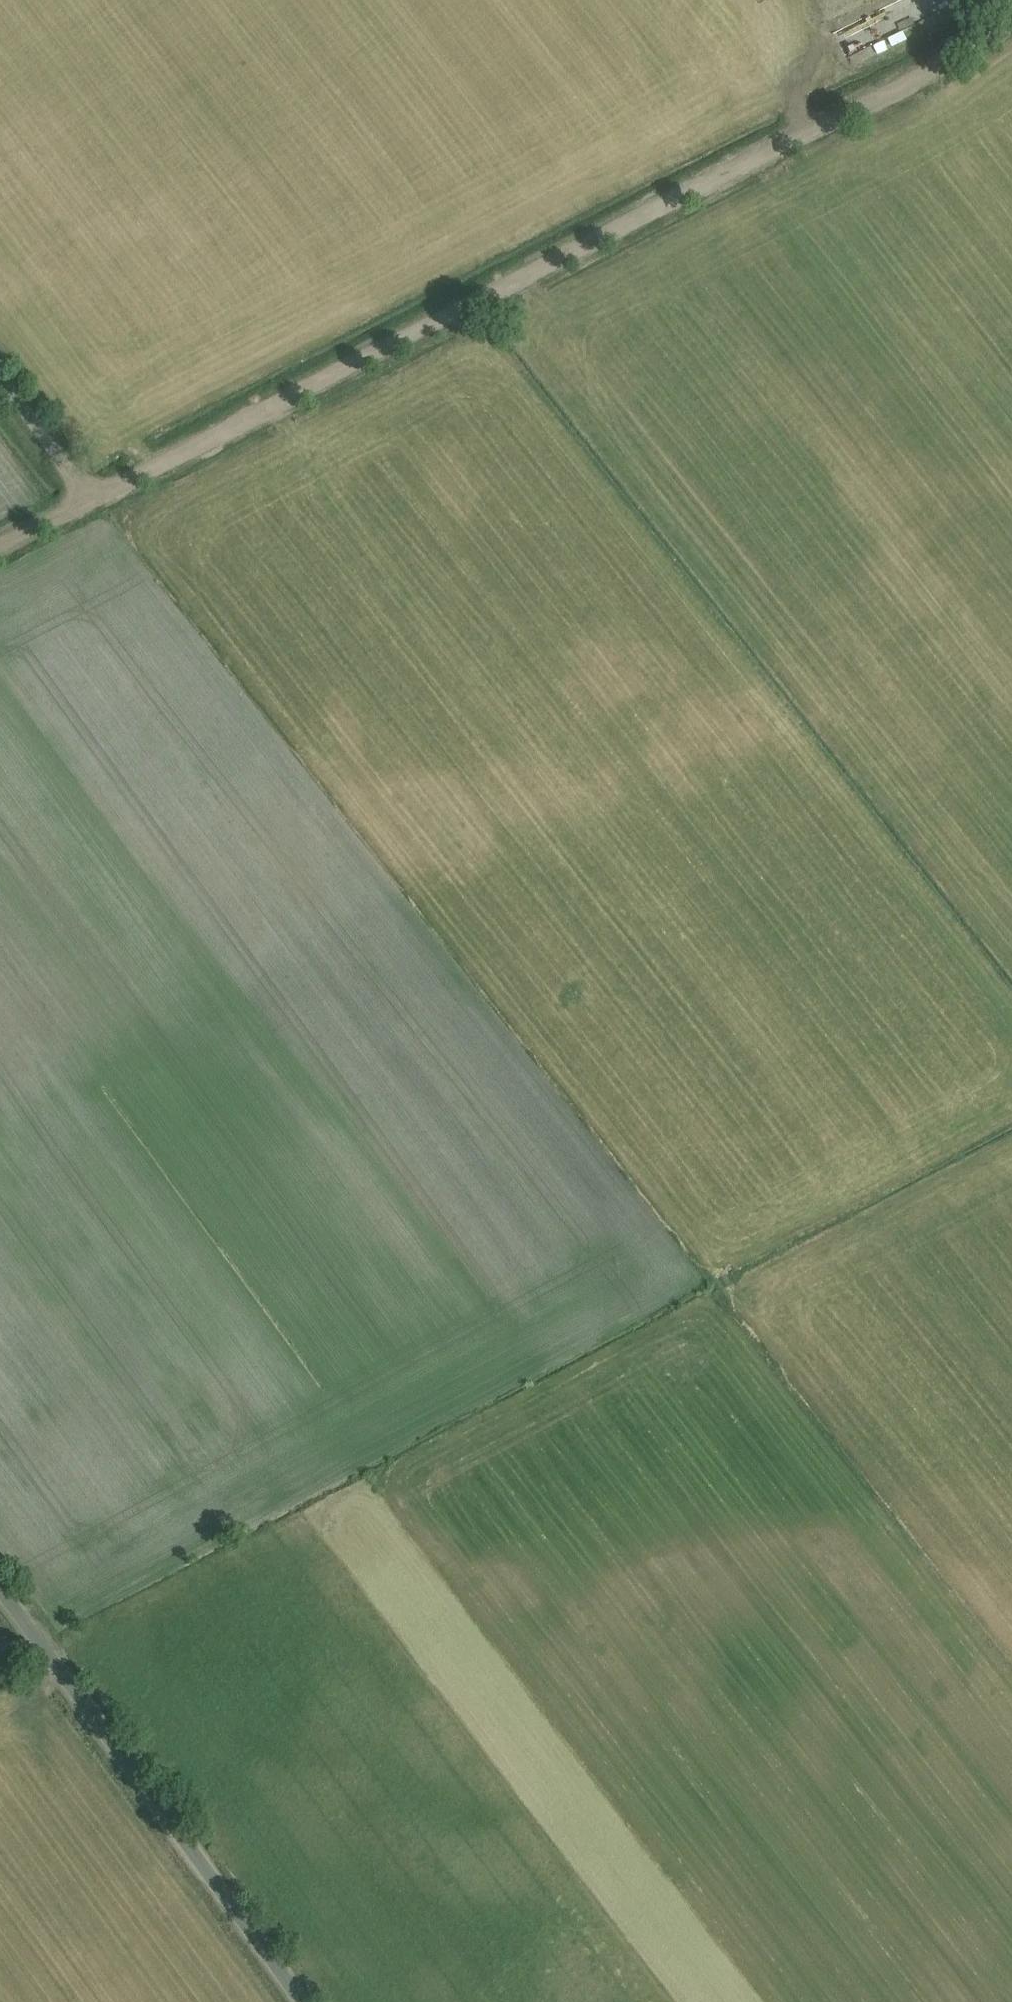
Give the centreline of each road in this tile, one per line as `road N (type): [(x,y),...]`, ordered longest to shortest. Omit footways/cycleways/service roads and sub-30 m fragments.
road 1 (track): [(0,547),(1011,16)]
road 2 (unclassified): [(301,2001),(0,1594)]
road 3 (unclassified): [(92,500),(0,379)]

